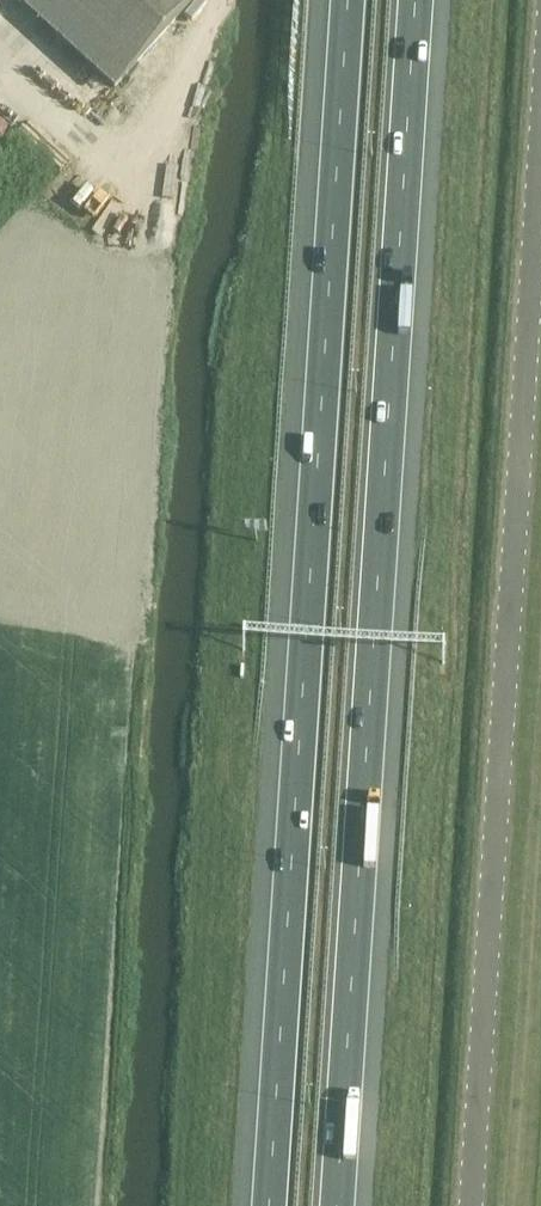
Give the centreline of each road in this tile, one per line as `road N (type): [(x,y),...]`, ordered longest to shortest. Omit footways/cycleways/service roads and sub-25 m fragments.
road 1 (motorway): [(336,1205),(415,0)]
road 2 (motorway): [(348,0),(270,1205)]

